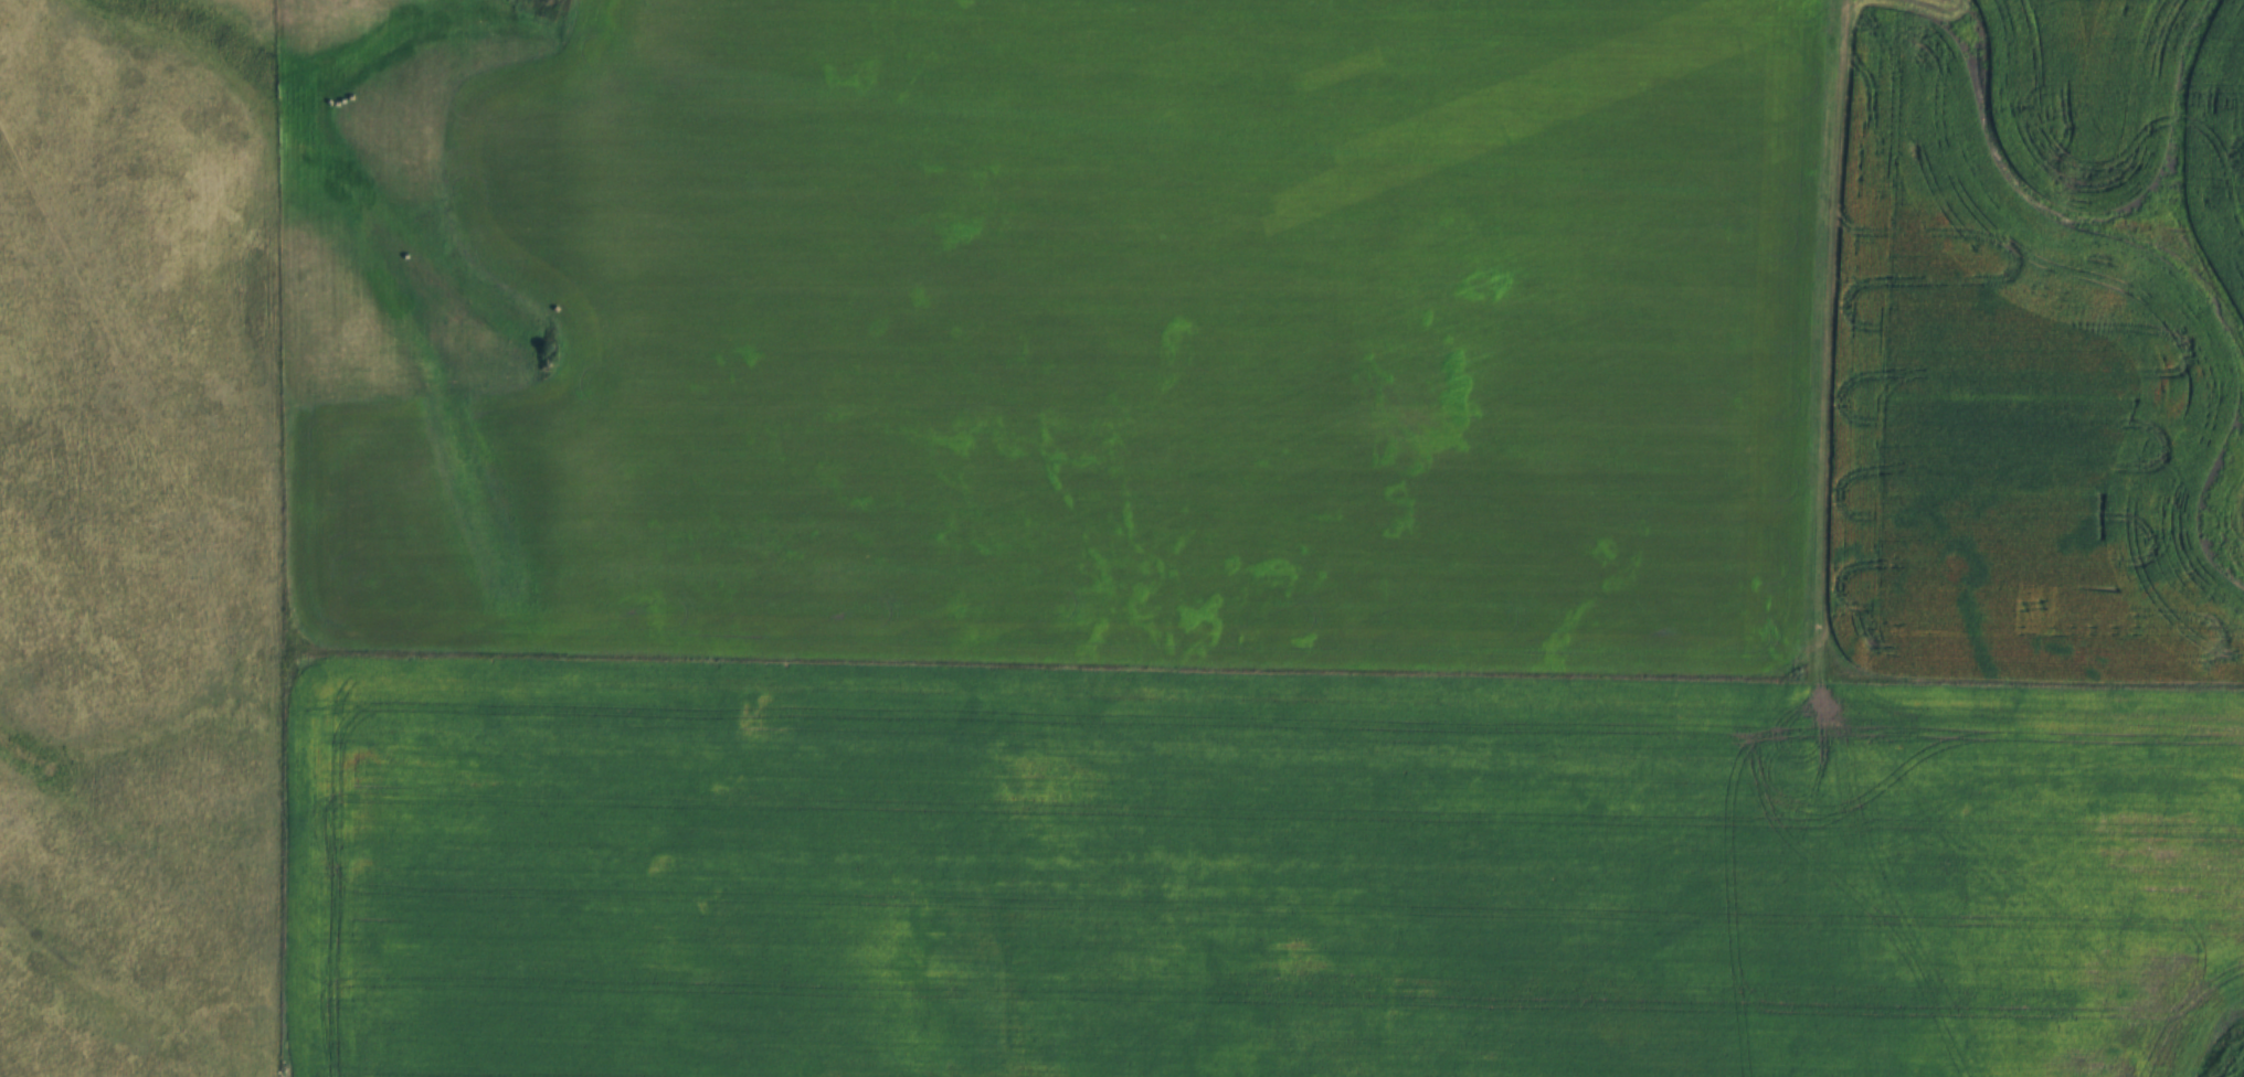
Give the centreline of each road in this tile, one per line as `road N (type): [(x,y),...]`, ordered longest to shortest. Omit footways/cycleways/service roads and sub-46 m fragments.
road 1 (track): [(1834,705),(1828,497),(1850,0)]

